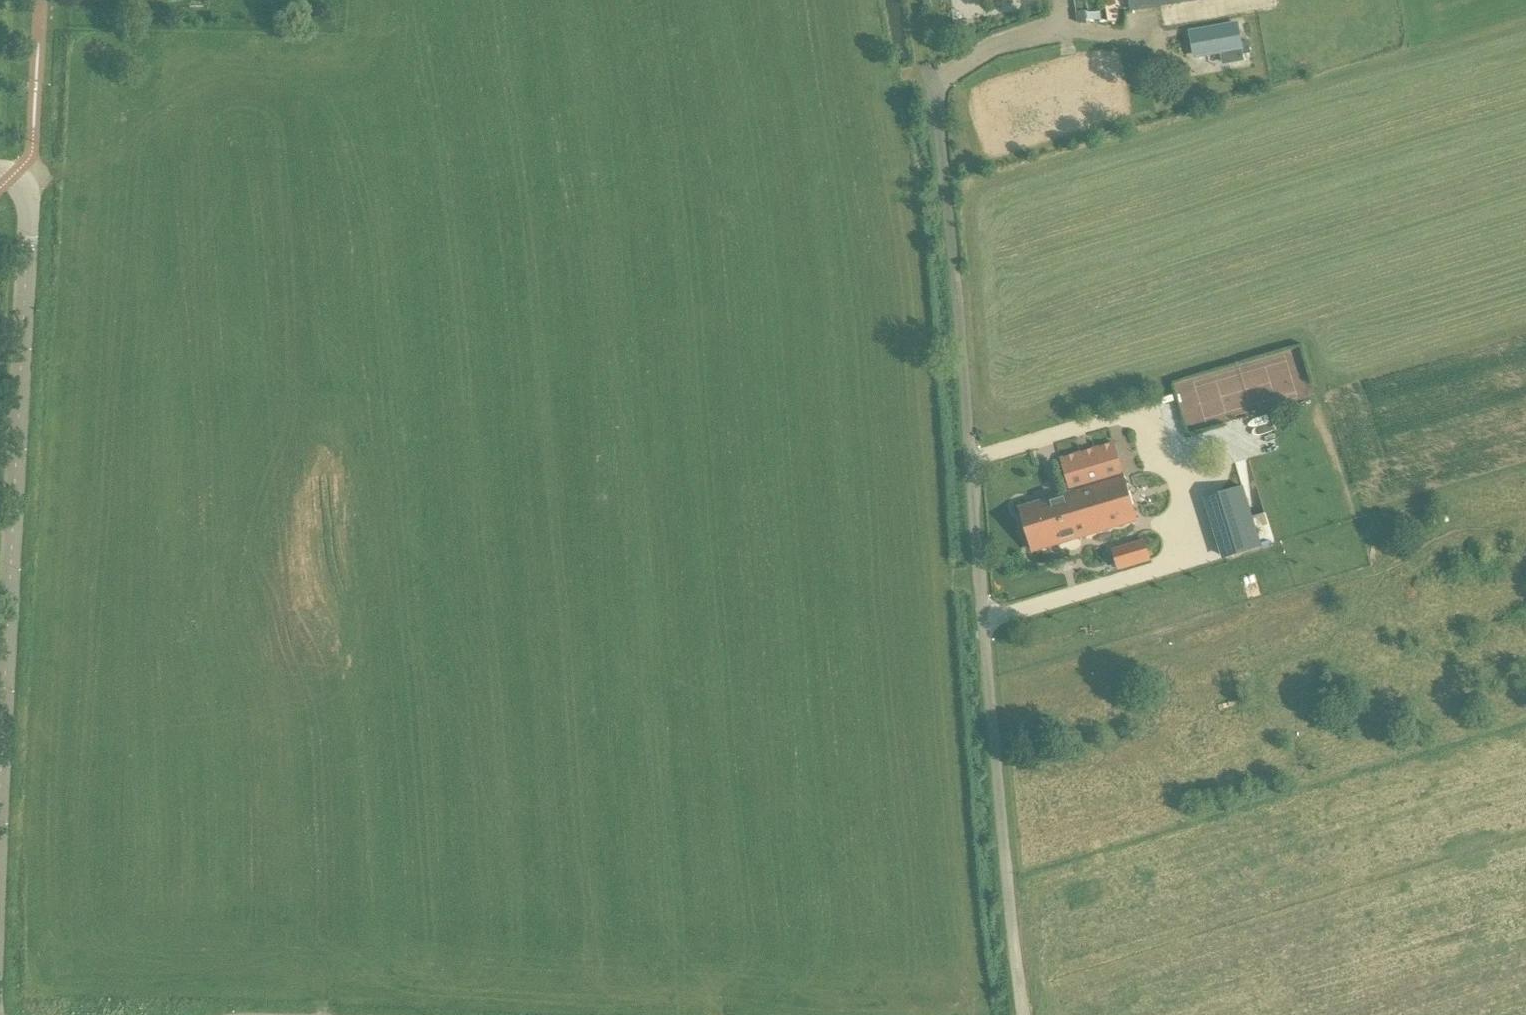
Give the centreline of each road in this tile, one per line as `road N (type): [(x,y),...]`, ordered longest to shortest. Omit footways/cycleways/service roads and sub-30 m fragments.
road 1 (unclassified): [(1022,1014),(934,91)]
road 2 (unclassified): [(0,850),(31,214),(30,201),(9,179)]
road 3 (unclassified): [(9,179),(33,149),(43,0)]

